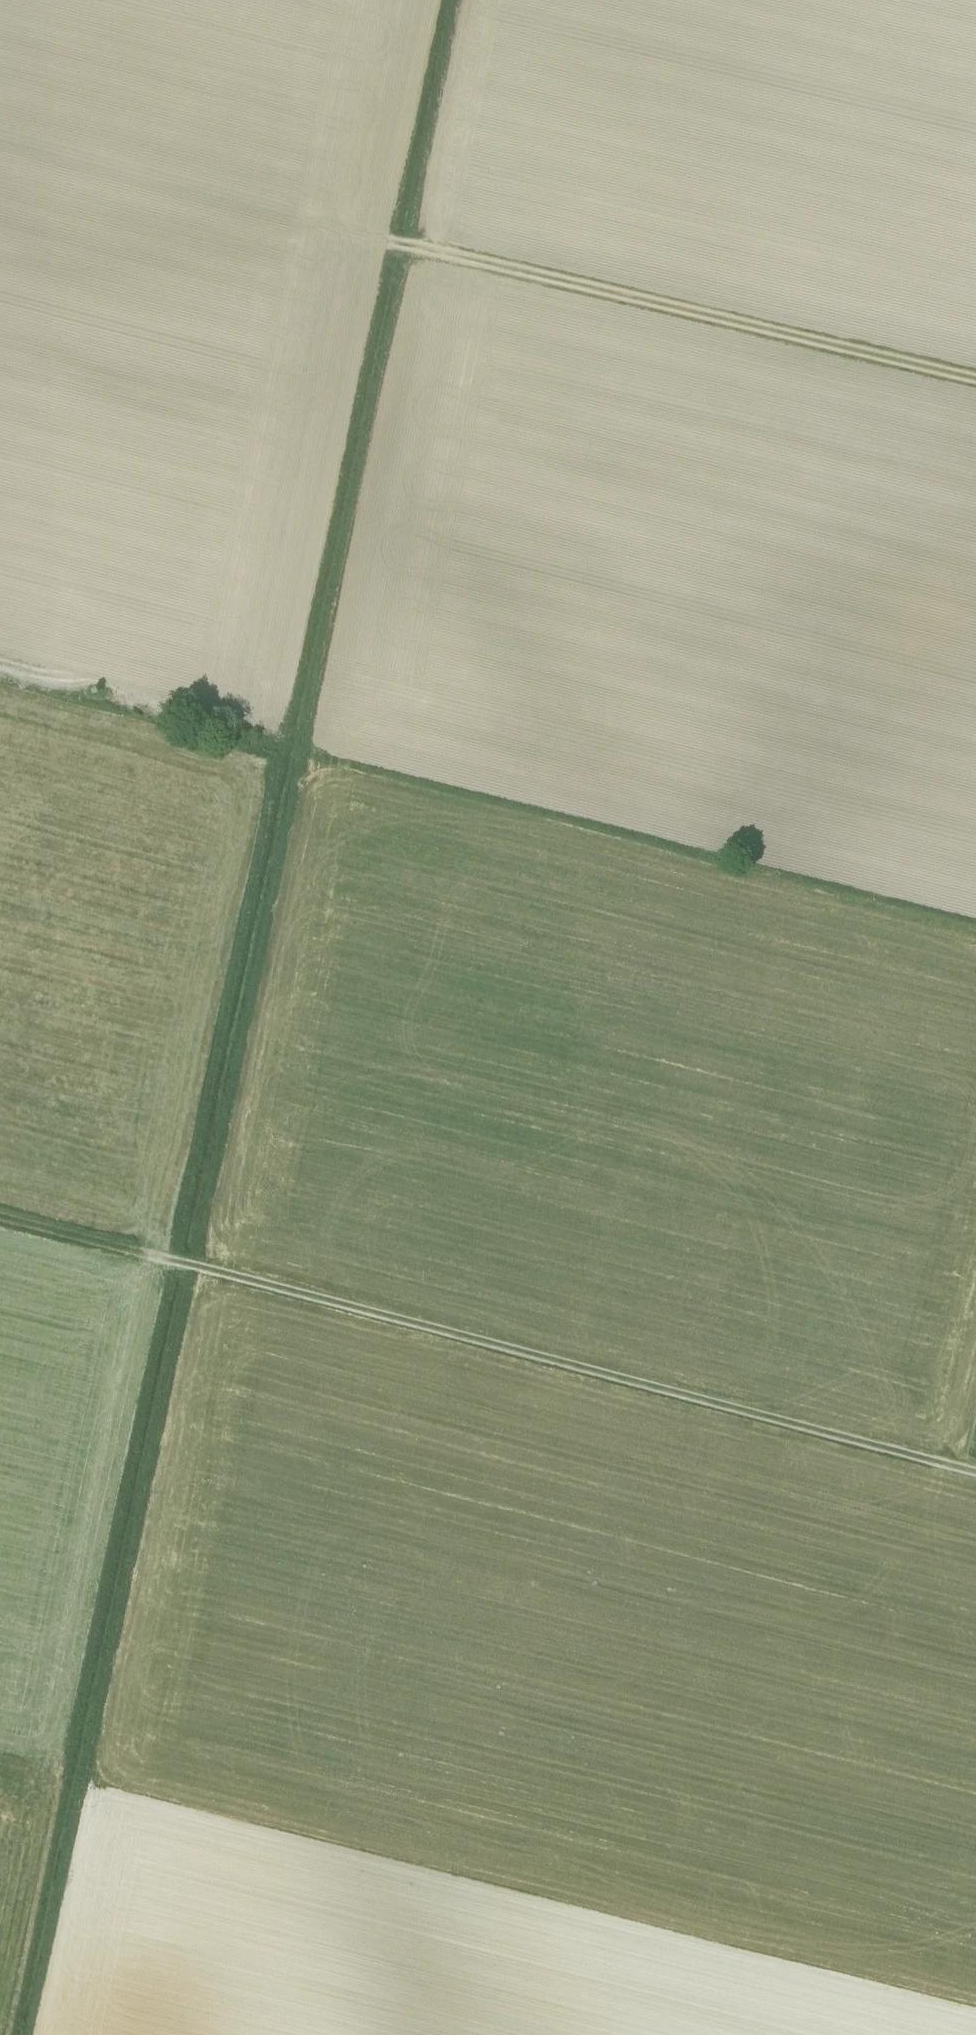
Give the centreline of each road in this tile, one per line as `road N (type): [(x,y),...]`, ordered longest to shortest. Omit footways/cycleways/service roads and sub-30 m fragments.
road 1 (track): [(0,1217),(975,1475)]
road 2 (track): [(975,384),(379,244)]

